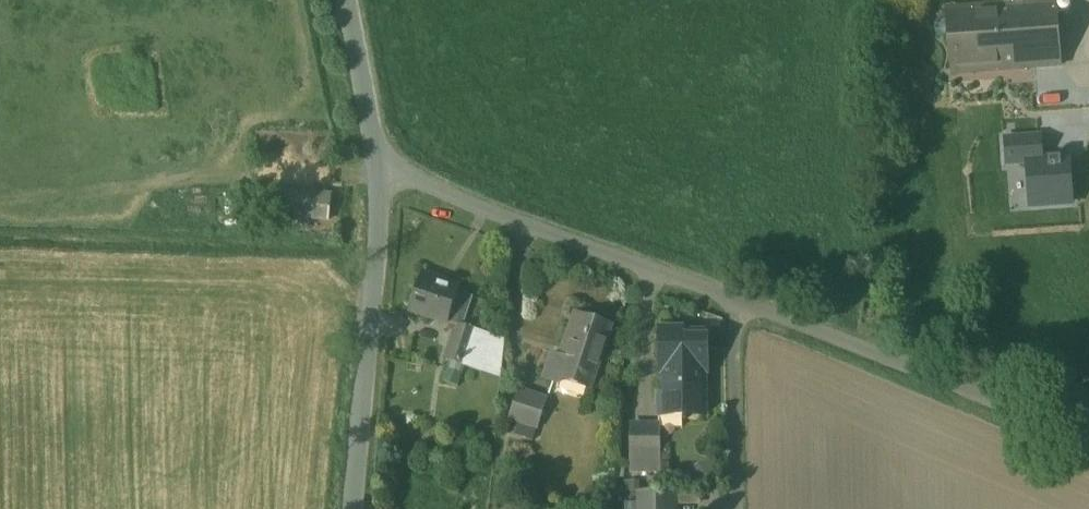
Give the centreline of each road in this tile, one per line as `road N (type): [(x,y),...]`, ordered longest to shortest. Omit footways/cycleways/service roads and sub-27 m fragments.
road 1 (unclassified): [(1088,443),(382,173)]
road 2 (residential): [(350,508),(382,173)]
road 3 (residential): [(382,173),(347,0)]

